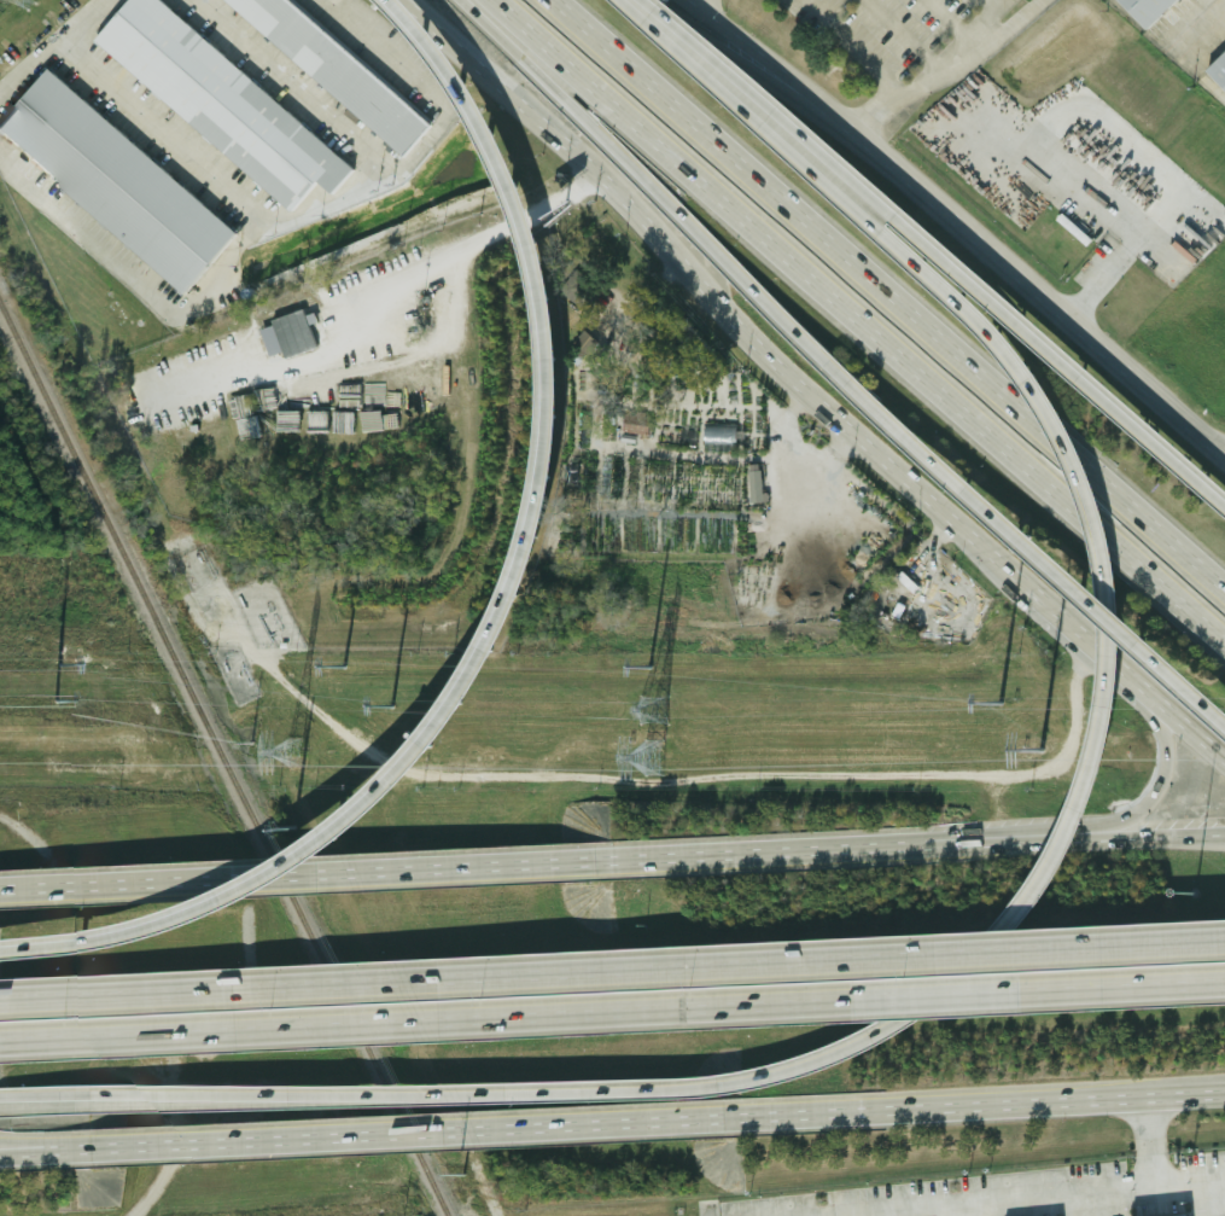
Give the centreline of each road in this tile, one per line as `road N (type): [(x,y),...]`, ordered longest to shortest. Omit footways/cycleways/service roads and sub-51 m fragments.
road 1 (motorway): [(71,1100),(667,1089),(778,1074),(885,1029),(1023,903),(1071,822),(1104,670),(1106,582),(1096,520),(1060,430),(1008,349),(629,0)]
road 2 (motorway): [(390,0),(444,62),(495,141),(532,235),(547,299),(552,446),(536,537),(498,641),(427,740),(332,830),(214,903),(146,926),(0,949)]
road 3 (motorway): [(0,1046),(1224,983)]
road 4 (motorway): [(1224,940),(0,1001)]
road 5 (secondary): [(401,0),(664,237),(811,390),(1224,758)]
road 6 (motorway): [(491,0),(1224,641)]
road 7 (motorway): [(1224,594),(552,0)]
road 8 (motorway): [(1224,510),(638,0)]
road 9 (primary): [(74,1150),(739,1116)]
road 10 (primary): [(608,861),(0,888)]
road 11 (motorway): [(460,0),(859,397)]
road 12 (secondary): [(1224,461),(950,210),(816,104)]
road 13 (motorway): [(859,397),(1224,729)]
road 14 (primary): [(739,1116),(1224,1091)]
road 15 (primary): [(927,844),(608,861)]
road 16 (primary): [(1143,685),(1163,733),(1165,760),(1147,805),(1119,822),(1043,838)]
road 17 (motorway): [(816,104),(657,0)]
road 18 (primary): [(1224,838),(1043,838)]
road 19 (secondary): [(816,104),(685,0)]

